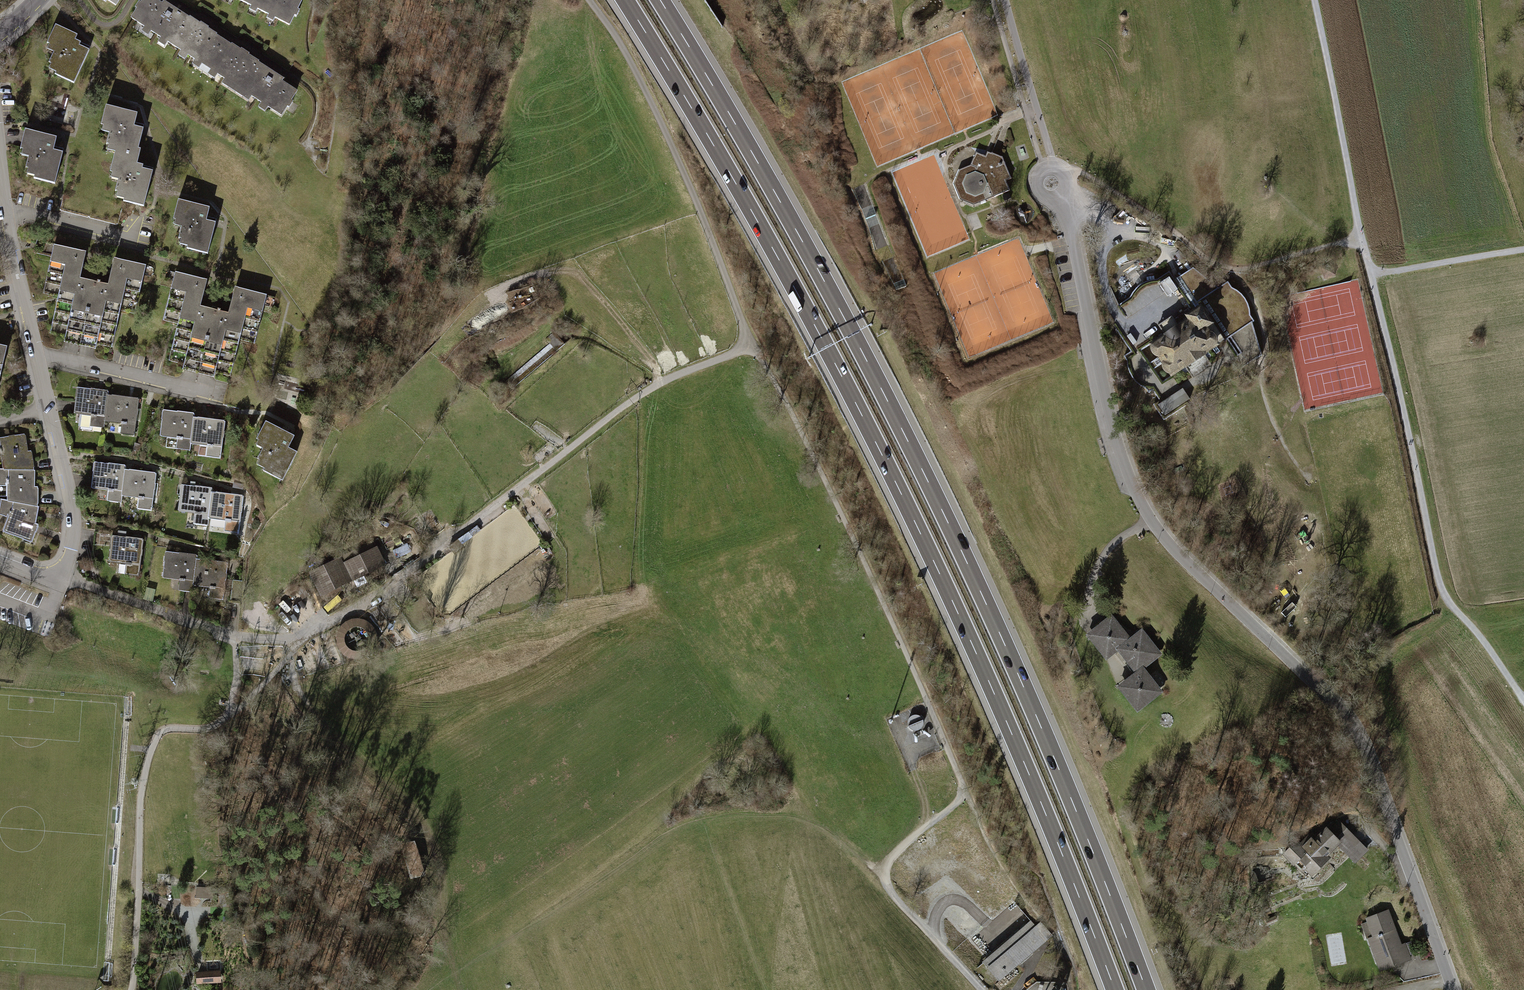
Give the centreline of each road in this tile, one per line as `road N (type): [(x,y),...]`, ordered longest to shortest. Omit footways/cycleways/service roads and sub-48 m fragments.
road 1 (motorway): [(625,0),(755,218),(880,452),(985,673),(1114,989)]
road 2 (motorway): [(1147,989),(960,546),(822,277),(661,0)]
road 3 (residential): [(1057,199),(1132,485),(1180,556),(1355,733),(1452,989)]
road 4 (residential): [(0,561),(61,580),(76,525),(0,151)]
road 5 (track): [(966,793),(857,529),(751,345)]
road 6 (track): [(1523,700),(1443,592),(1362,240)]
road 7 (track): [(1362,240),(1232,268),(1080,172),(1066,177)]
road 8 (track): [(982,989),(879,873),(966,793)]
road 9 (track): [(1362,240),(1314,0)]
road 10 (track): [(1112,549),(1256,730)]

